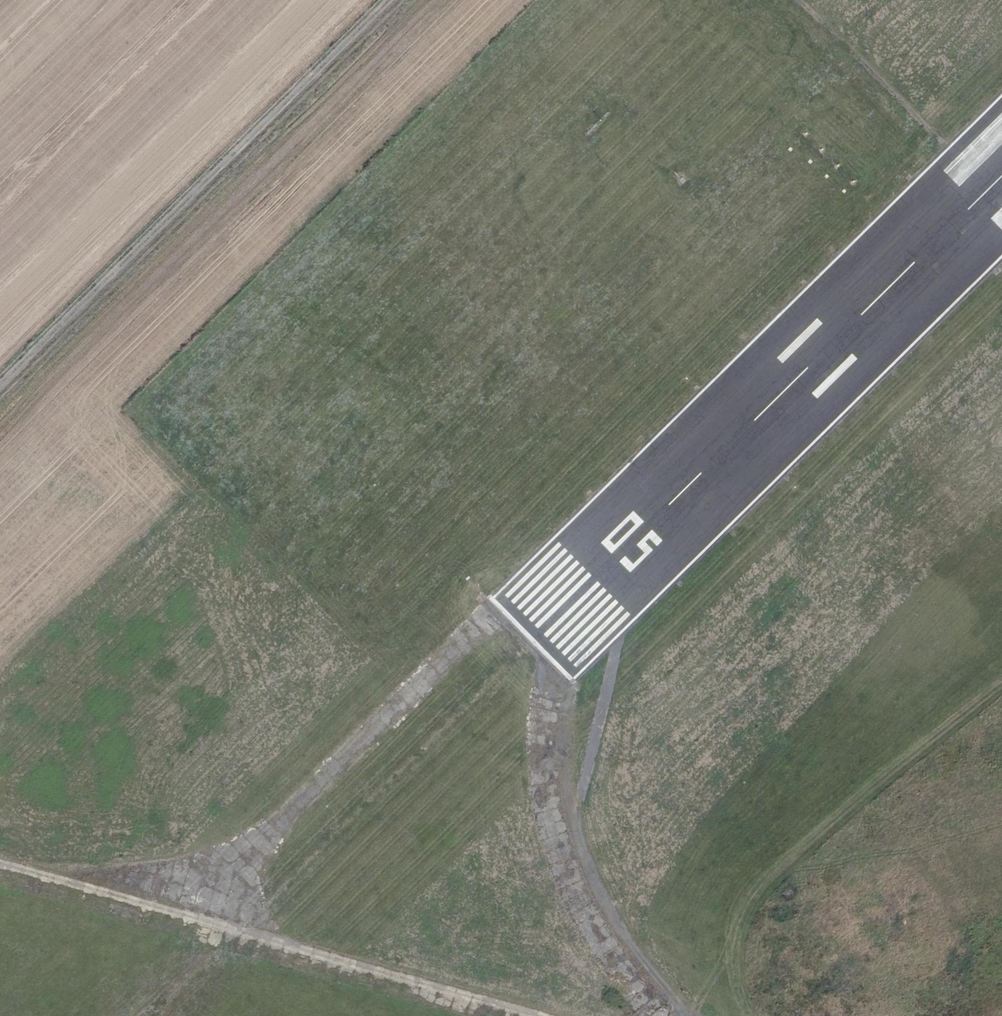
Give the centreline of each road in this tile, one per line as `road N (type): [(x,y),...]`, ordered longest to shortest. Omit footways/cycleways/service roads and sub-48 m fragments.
road 1 (track): [(801,0),(940,140)]

